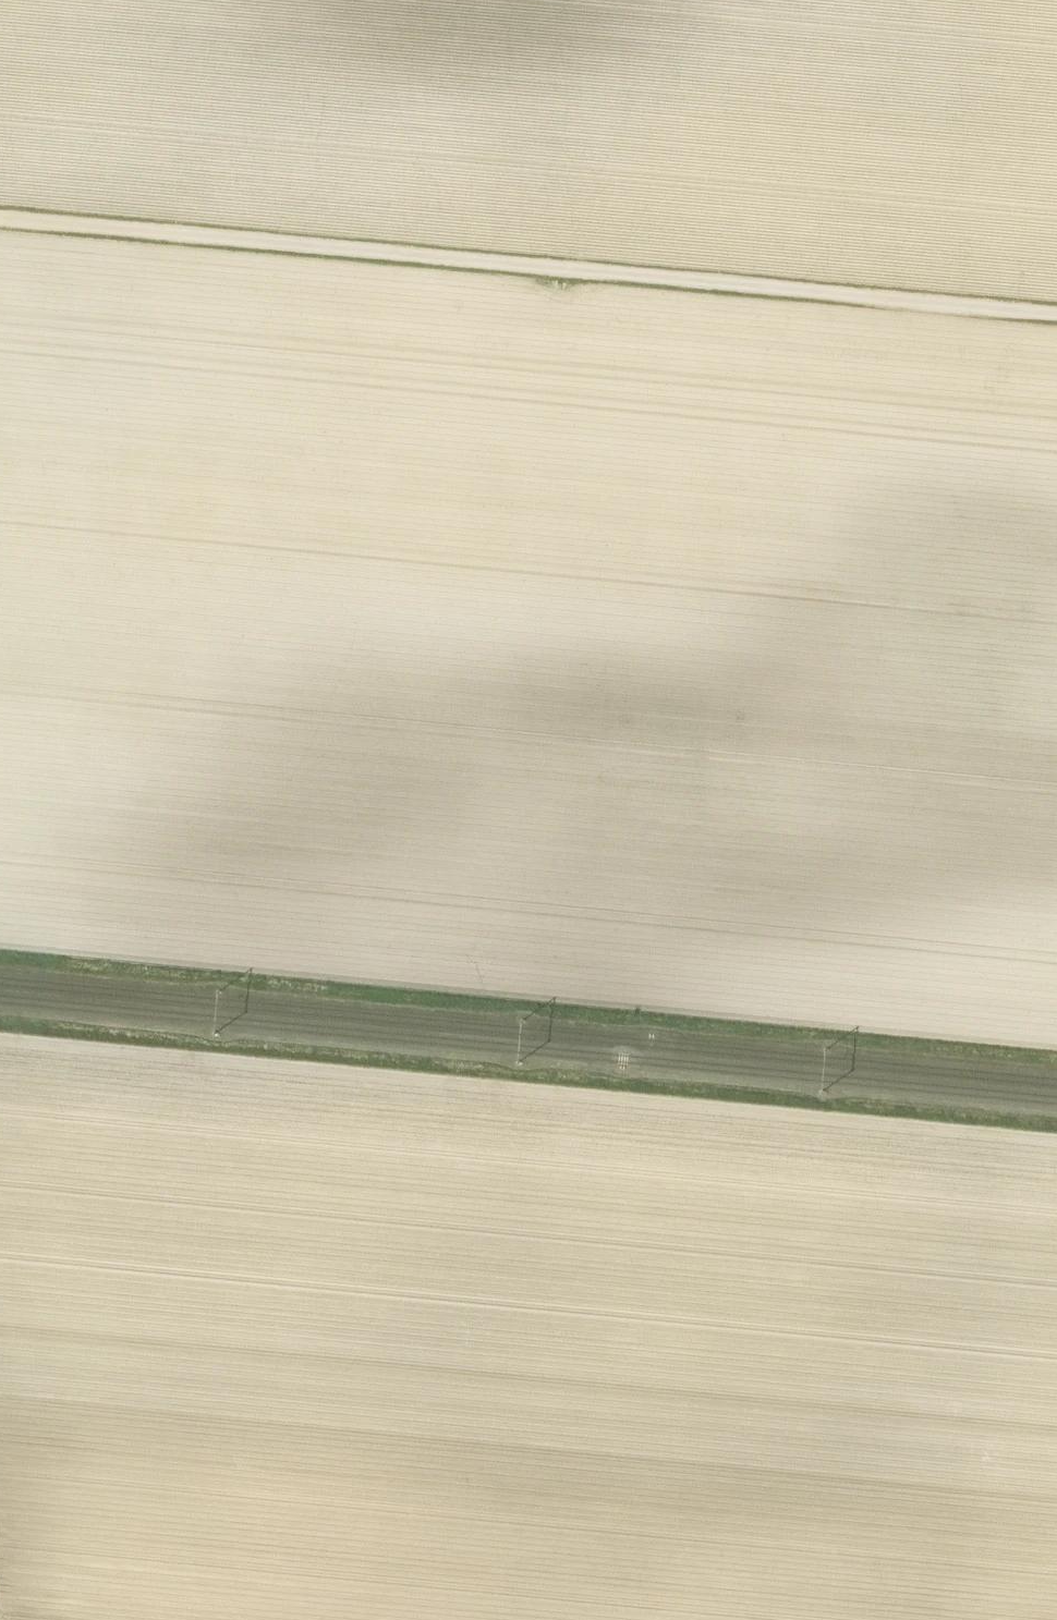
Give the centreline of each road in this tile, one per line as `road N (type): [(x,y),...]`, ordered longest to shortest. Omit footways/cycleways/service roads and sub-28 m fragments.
road 1 (track): [(1056,313),(0,208)]

